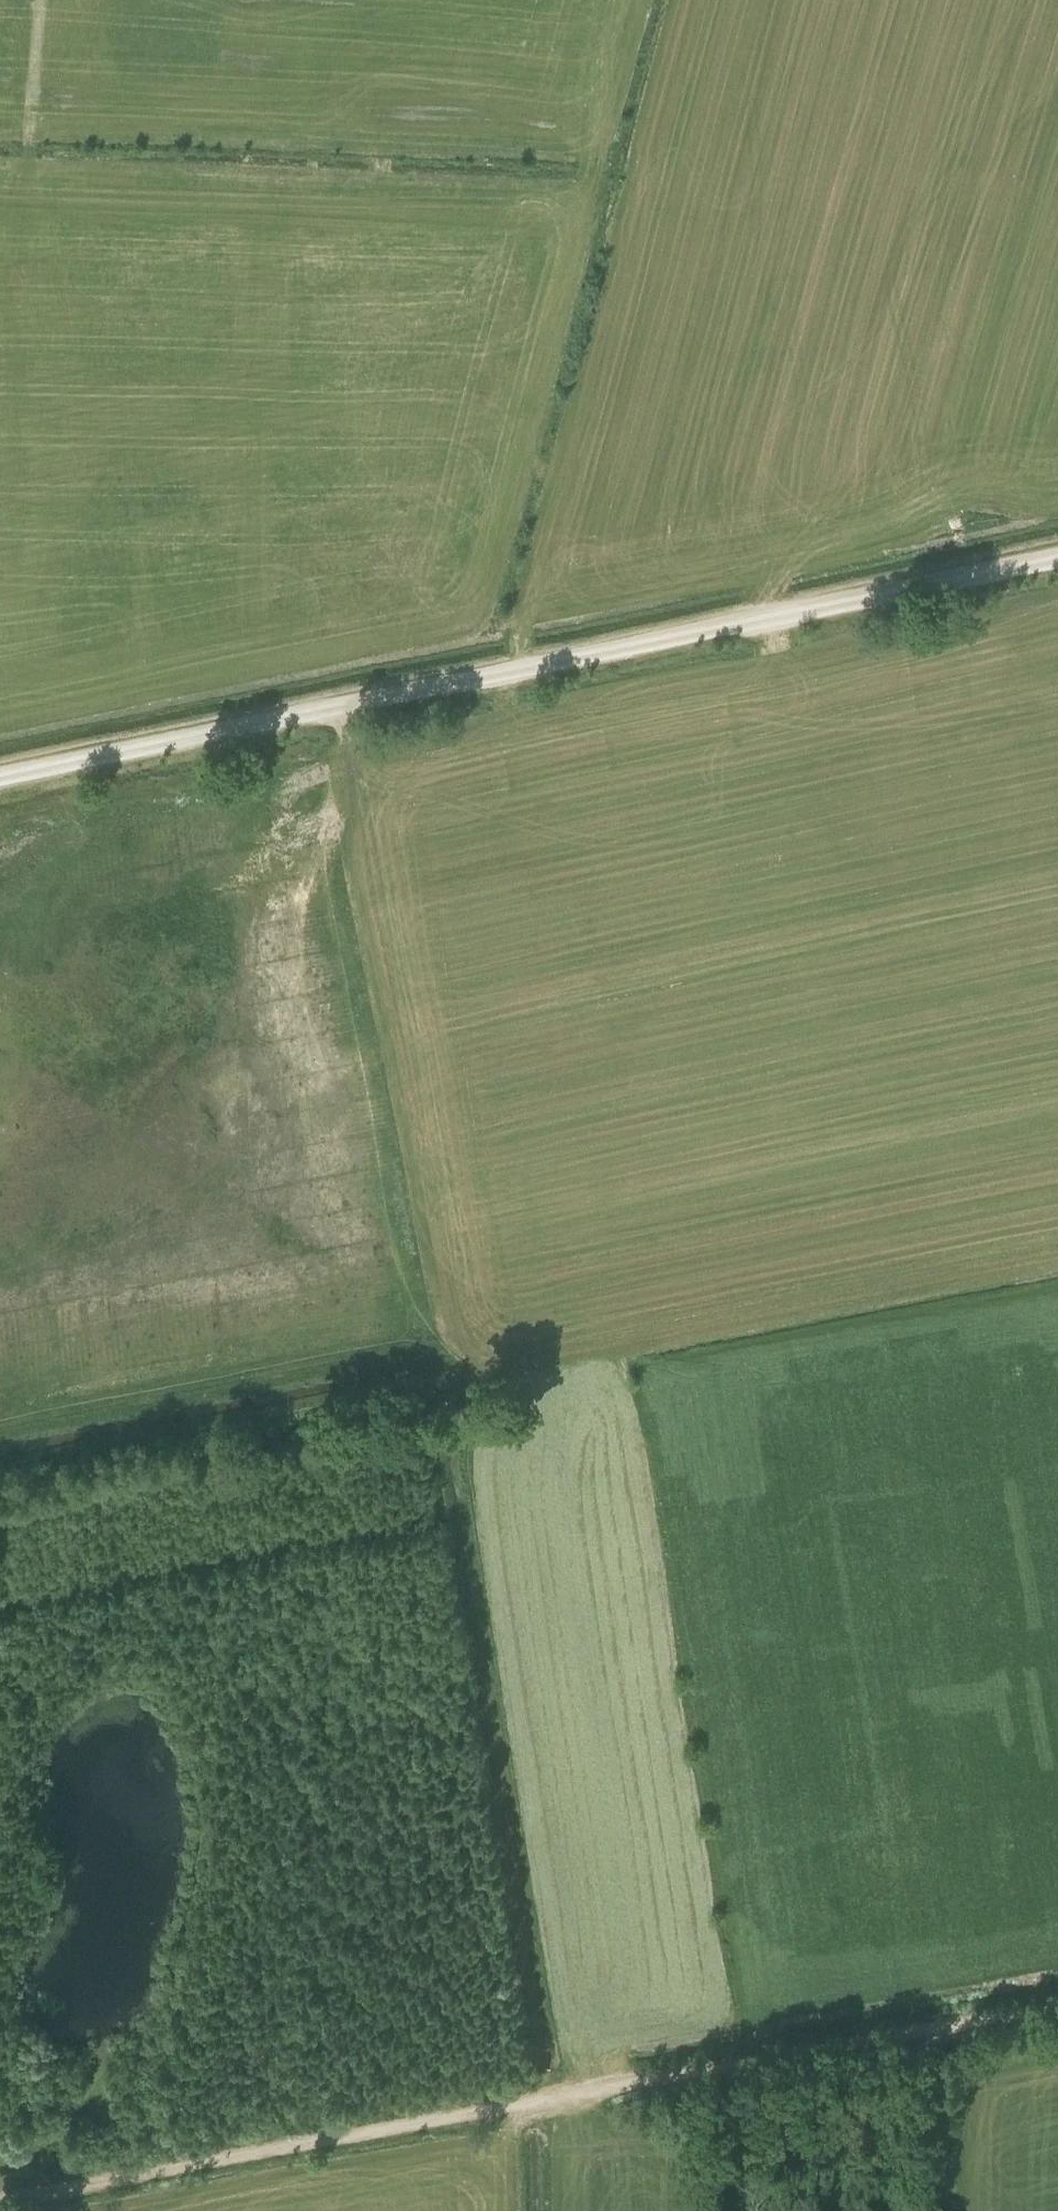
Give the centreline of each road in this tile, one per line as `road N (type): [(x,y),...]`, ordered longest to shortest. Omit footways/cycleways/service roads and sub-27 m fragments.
road 1 (track): [(0,779),(1057,558)]
road 2 (track): [(0,2200),(1057,2007)]

